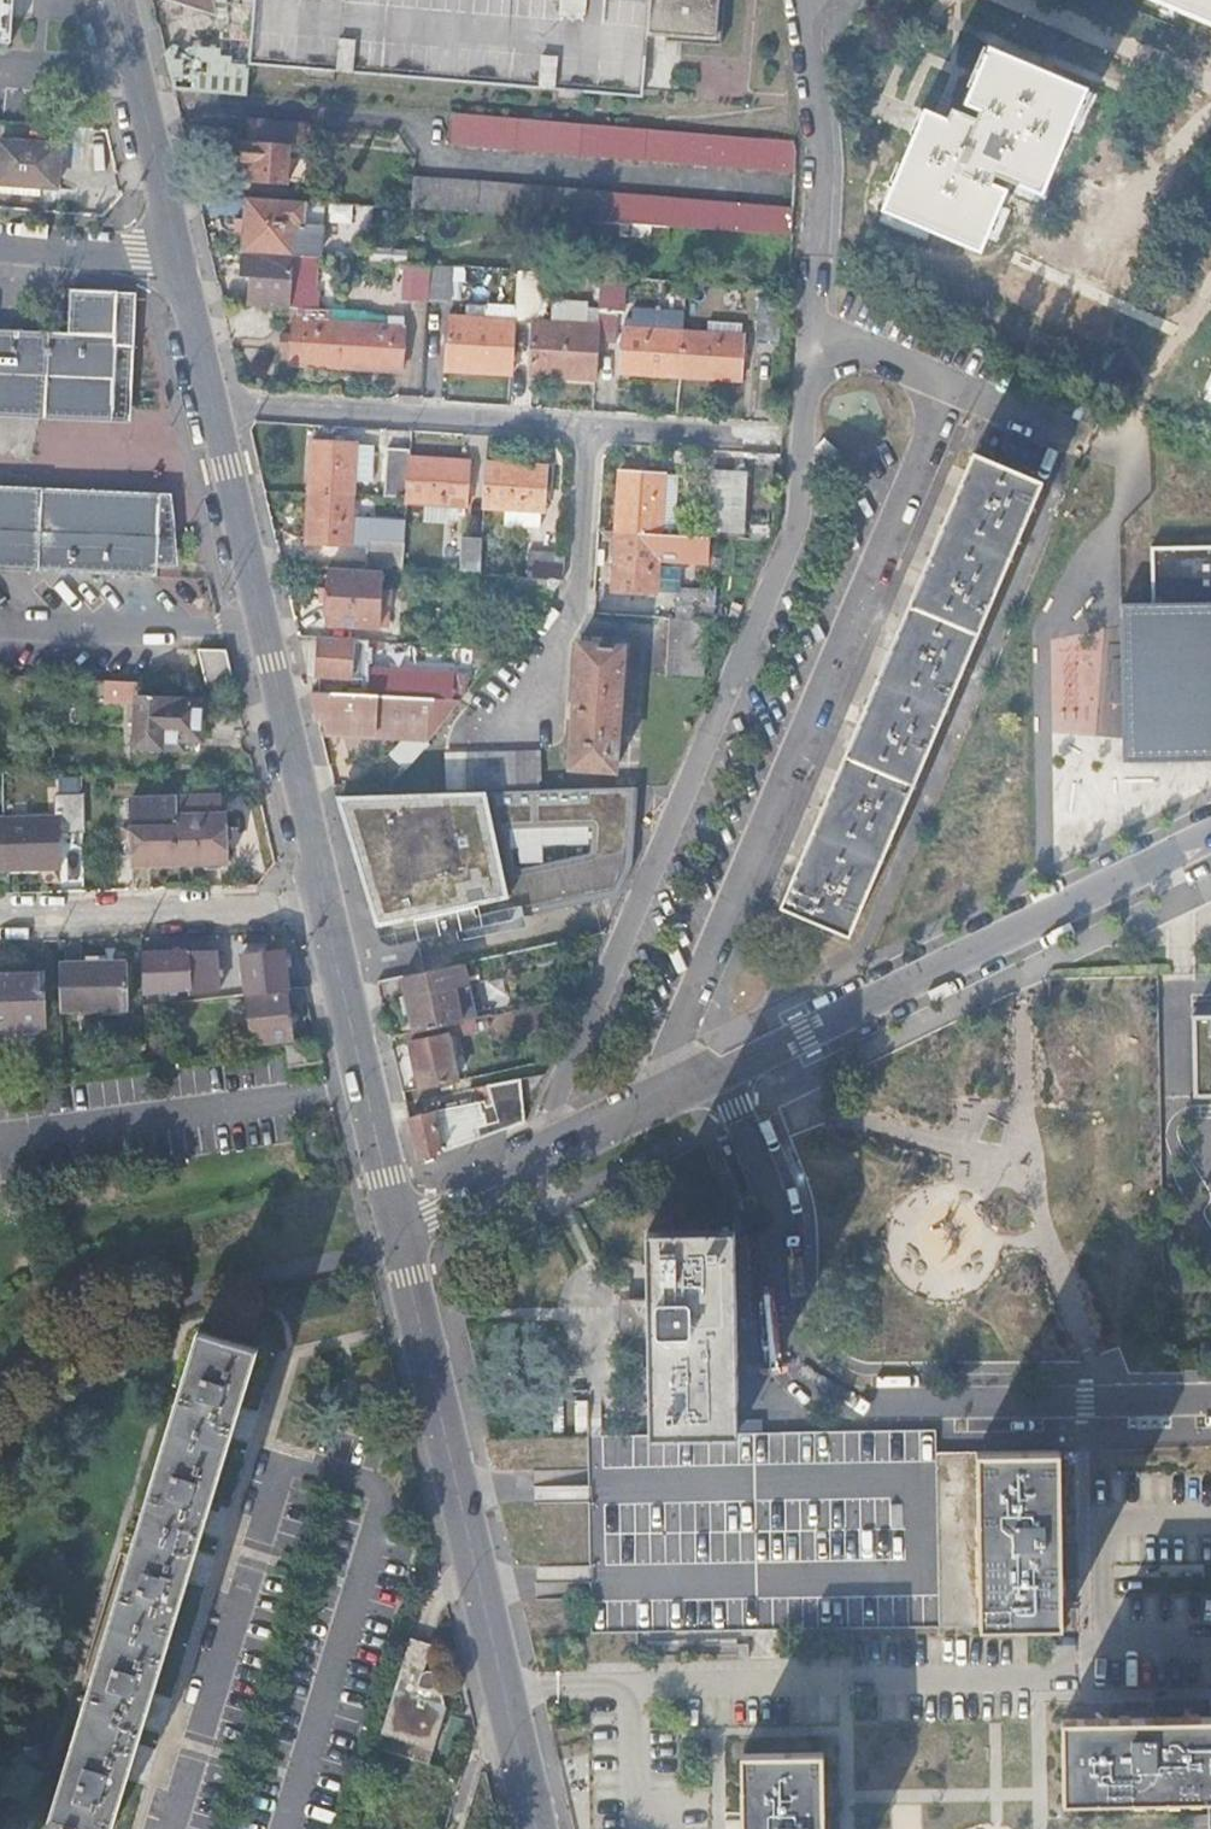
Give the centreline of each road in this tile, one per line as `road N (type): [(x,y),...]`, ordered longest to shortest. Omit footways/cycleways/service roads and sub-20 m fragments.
road 1 (residential): [(525,1170),(787,528),(805,331)]
road 2 (residential): [(173,1828),(283,1476),(321,1474),(374,1489),(381,1506),(290,1828)]
road 3 (residential): [(650,1103),(955,390)]
road 4 (residential): [(720,1071),(767,1177),(781,1242),(782,1312),(799,1360),(842,1396),(1210,1400)]
road 5 (tertiary): [(535,1828),(399,1235)]
road 6 (residential): [(215,407),(762,437)]
road 7 (residential): [(720,1071),(1210,841)]
road 8 (tertiary): [(326,909),(215,407)]
road 9 (tertiary): [(399,1235),(326,909)]
road 10 (residential): [(805,331),(817,141),(797,0)]
road 11 (residential): [(0,919),(326,909)]
road 12 (tertiary): [(180,252),(120,0)]
road 13 (residential): [(0,238),(180,252)]
road 14 (residential): [(955,390),(805,331)]
road 15 (tertiary): [(215,407),(180,252)]
road 16 (residential): [(525,1170),(650,1103)]
road 17 (residential): [(399,1235),(525,1170)]
road 18 (residential): [(1068,433),(955,390)]

